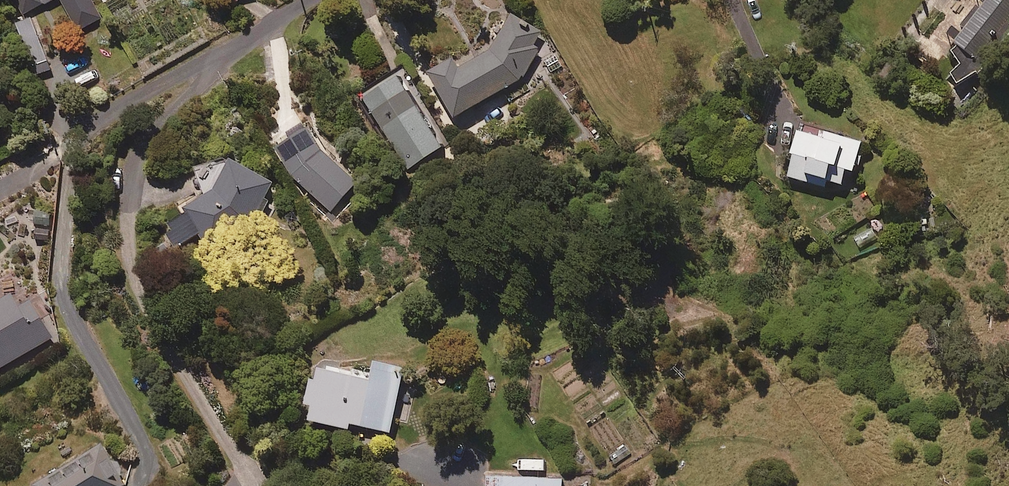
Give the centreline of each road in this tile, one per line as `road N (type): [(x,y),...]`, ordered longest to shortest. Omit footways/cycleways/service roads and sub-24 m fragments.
road 1 (residential): [(309,0),(72,130)]

